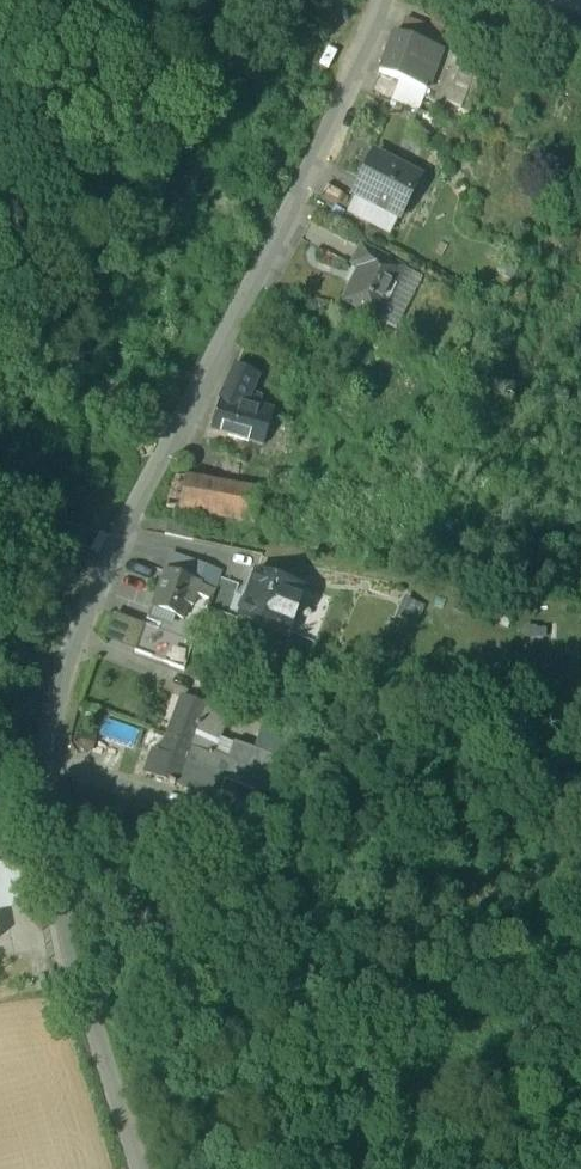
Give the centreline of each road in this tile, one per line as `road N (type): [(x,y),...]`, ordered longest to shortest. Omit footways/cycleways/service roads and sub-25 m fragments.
road 1 (residential): [(386,0),(346,101),(111,562),(60,696),(51,794),(58,855),(98,1038),(139,1168)]

